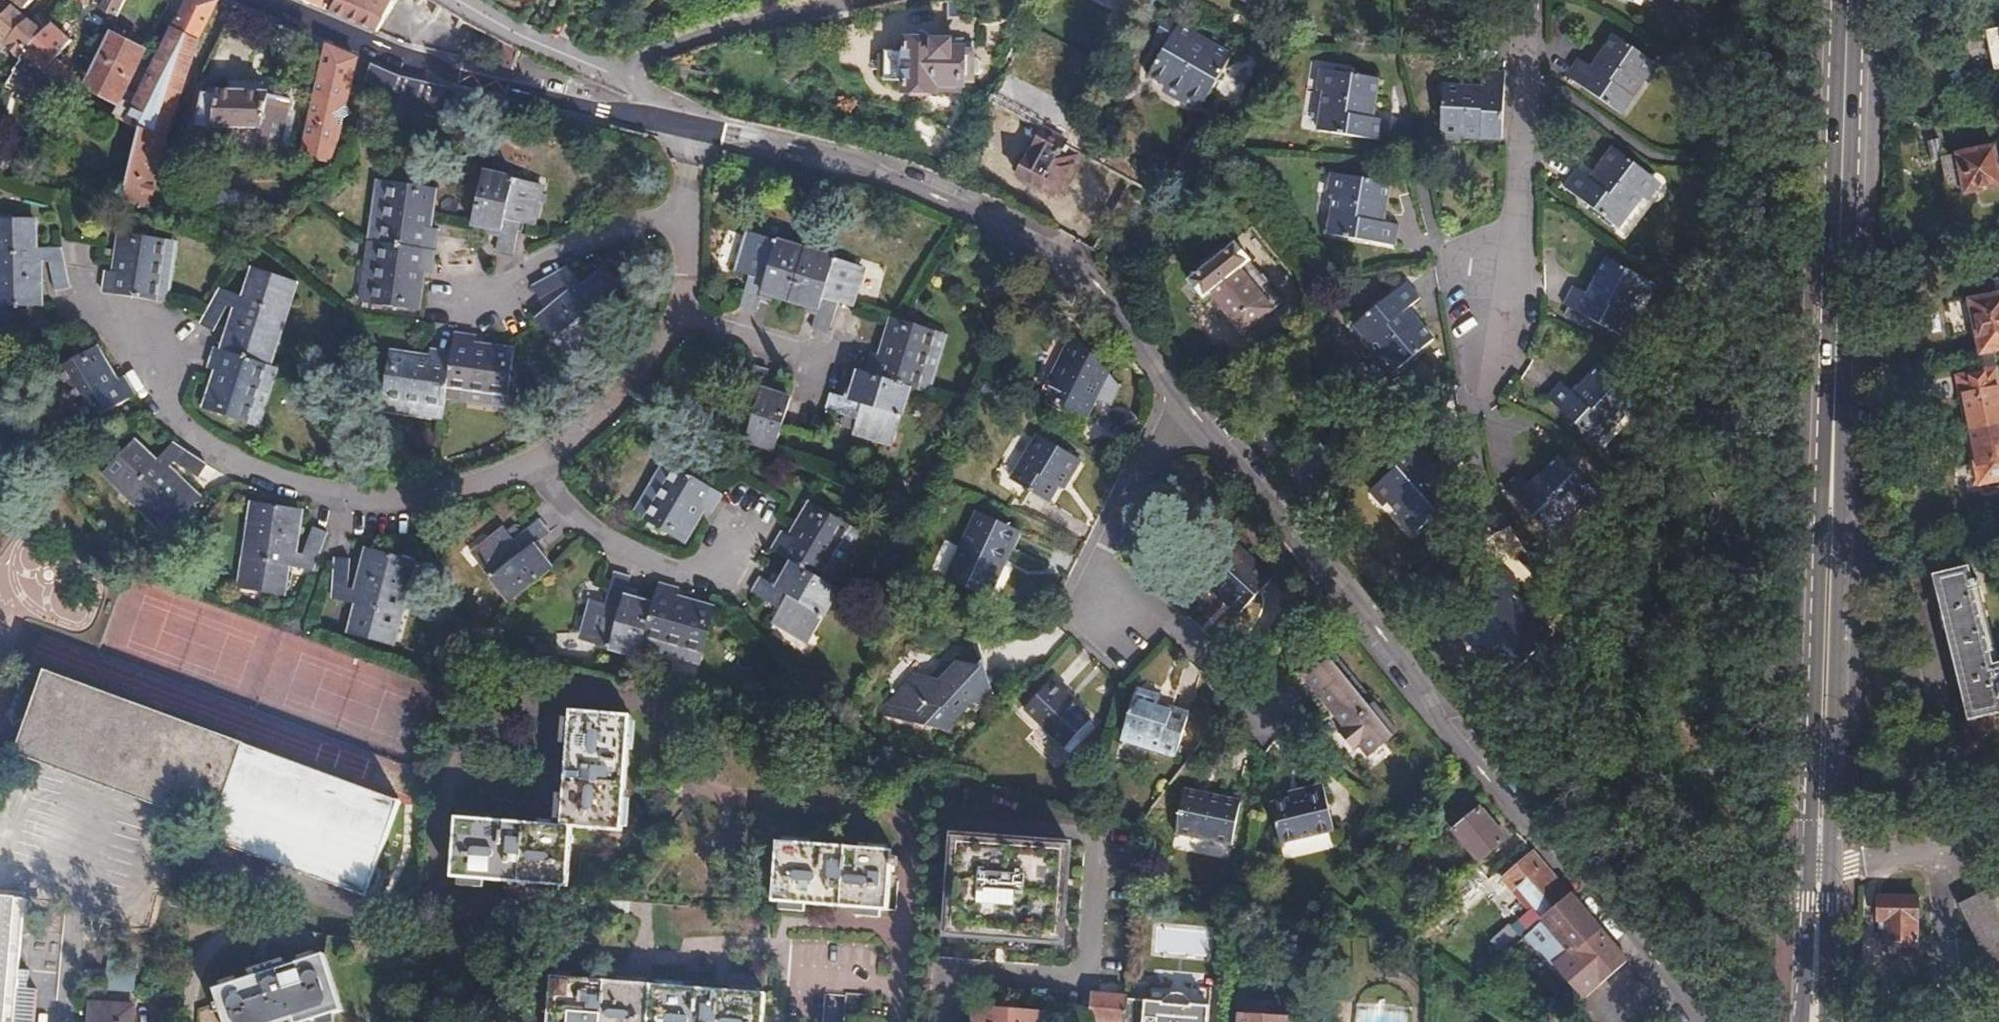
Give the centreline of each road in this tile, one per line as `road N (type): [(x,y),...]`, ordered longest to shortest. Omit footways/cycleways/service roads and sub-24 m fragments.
road 1 (tertiary): [(1819,866),(1848,0)]
road 2 (residential): [(1695,1021),(1180,406)]
road 3 (residential): [(1180,406),(1105,296),(1048,244),(882,168),(659,124)]
road 4 (residential): [(531,463),(460,487),(377,494),(300,486),(220,459),(167,417),(109,307)]
road 5 (residential): [(1526,0),(1518,314),(1494,362),(1423,426)]
road 6 (residential): [(659,124),(399,64),(246,0)]
road 7 (residential): [(1180,406),(1112,527),(1105,555),(1116,581),(1255,704)]
road 8 (residential): [(683,214),(587,242),(481,301),(460,298),(448,253)]
road 9 (residential): [(531,463),(573,517),(669,570),(696,570),(738,513)]
road 10 (residential): [(637,88),(635,63),(656,45),(853,0)]
road 11 (residential): [(674,312),(623,391),(531,463)]
road 12 (residential): [(637,88),(460,0)]
road 13 (residential): [(1947,844),(1944,978),(1969,1021)]
road 14 (residential): [(674,312),(830,362)]
road 15 (residential): [(1819,866),(1947,844)]

